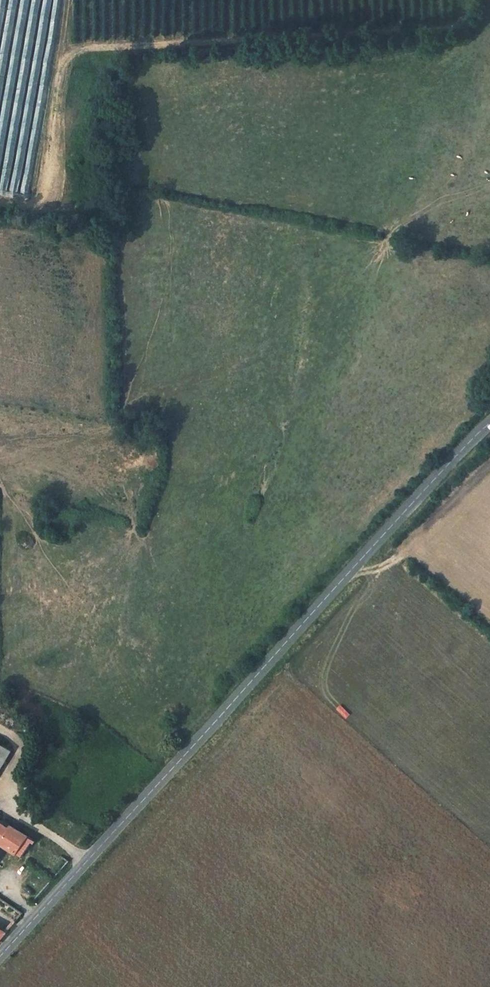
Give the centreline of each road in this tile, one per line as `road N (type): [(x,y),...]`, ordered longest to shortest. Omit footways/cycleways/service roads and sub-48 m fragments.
road 1 (tertiary): [(0,957),(489,419)]

